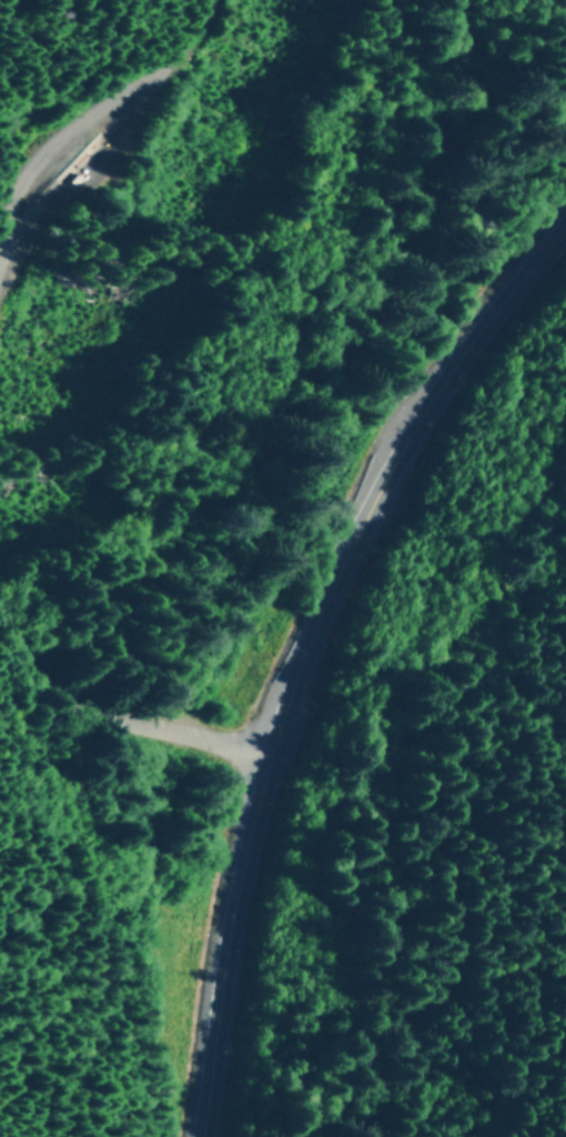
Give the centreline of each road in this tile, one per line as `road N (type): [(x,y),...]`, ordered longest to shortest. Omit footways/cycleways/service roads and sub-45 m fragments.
road 1 (trunk): [(208,1136),(265,798),(336,584),(415,433),(565,236)]
road 2 (track): [(0,272),(29,180),(53,147),(178,47),(198,0)]
road 3 (track): [(0,622),(99,706),(229,746),(279,751)]

